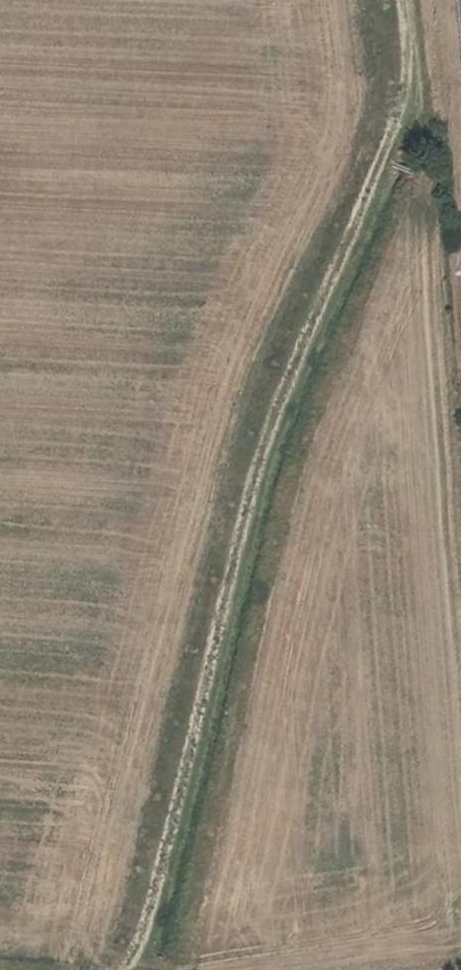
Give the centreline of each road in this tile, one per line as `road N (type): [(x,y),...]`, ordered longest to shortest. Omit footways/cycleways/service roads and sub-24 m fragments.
road 1 (track): [(108,969),(146,933),(291,372),(385,139),(401,54),(395,0)]

